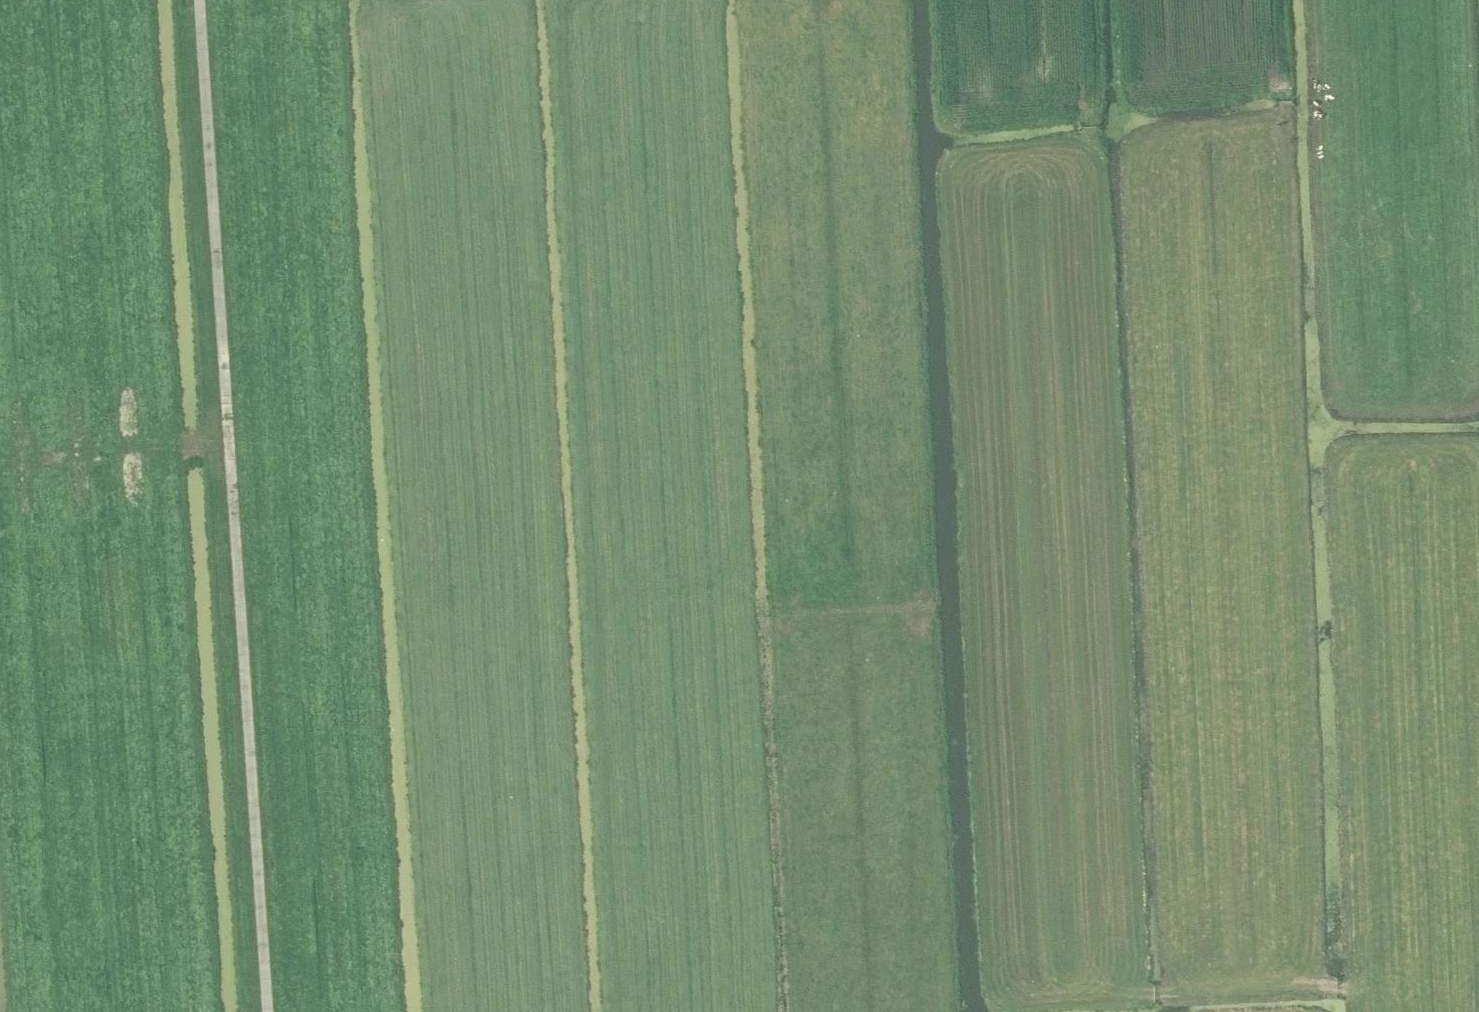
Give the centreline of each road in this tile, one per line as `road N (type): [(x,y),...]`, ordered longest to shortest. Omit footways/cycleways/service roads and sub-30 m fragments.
road 1 (track): [(188,0),(254,1011)]
road 2 (track): [(1386,1011),(1386,983),(1313,985),(1297,776)]
road 3 (track): [(1313,985),(1124,991)]

